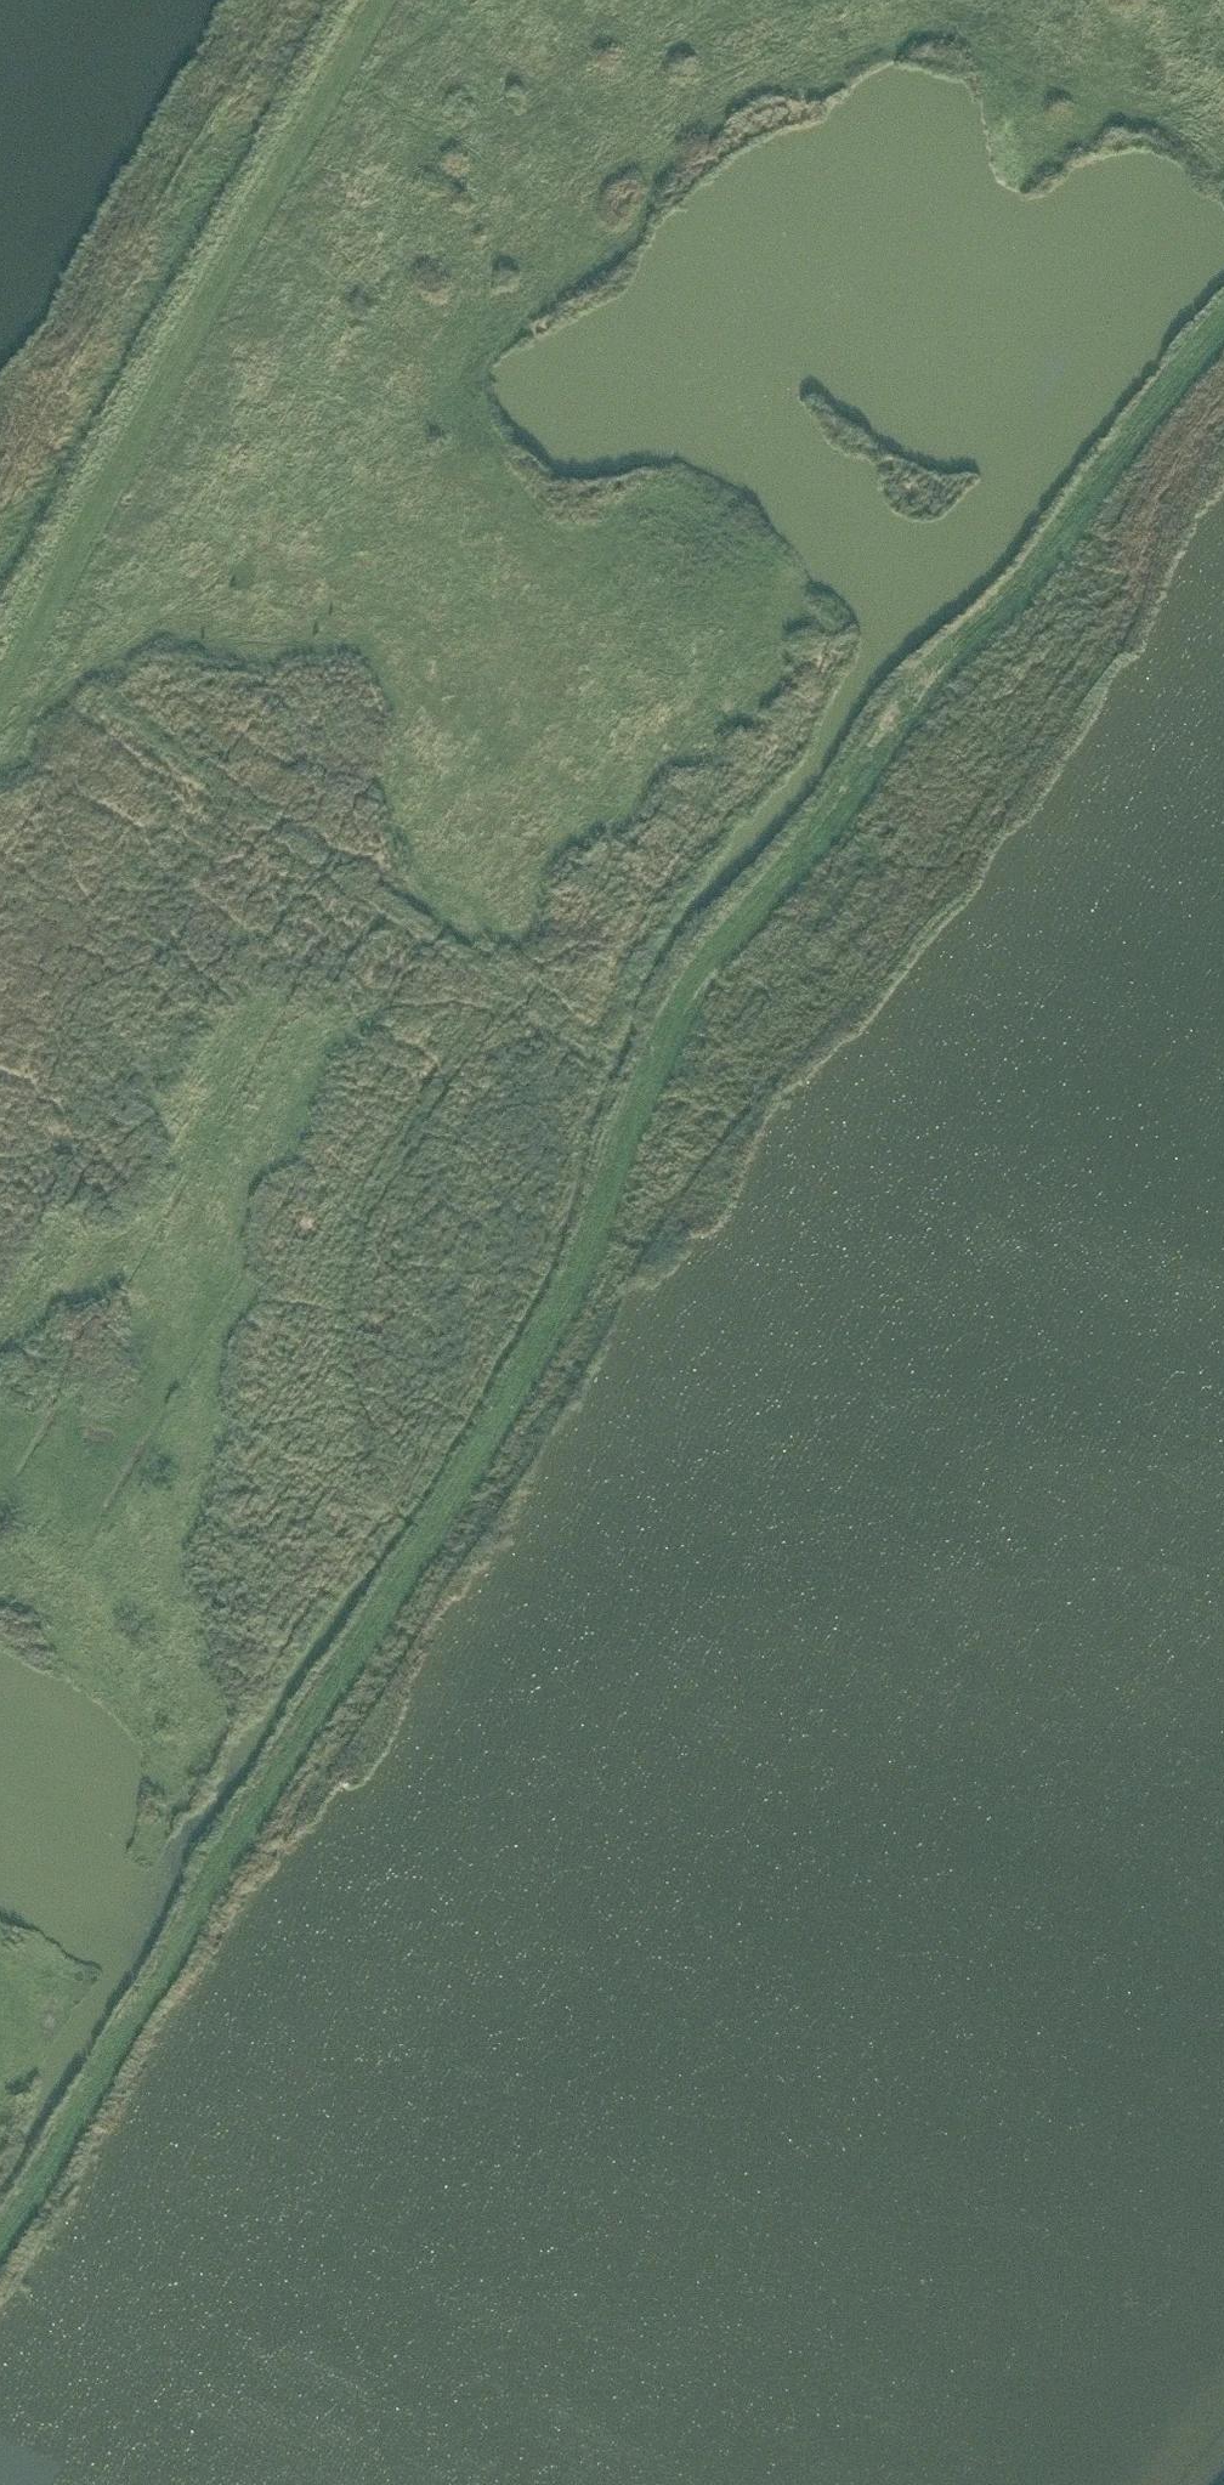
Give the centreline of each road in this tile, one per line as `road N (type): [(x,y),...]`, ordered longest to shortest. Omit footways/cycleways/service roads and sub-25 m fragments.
road 1 (track): [(375,0),(0,688)]

